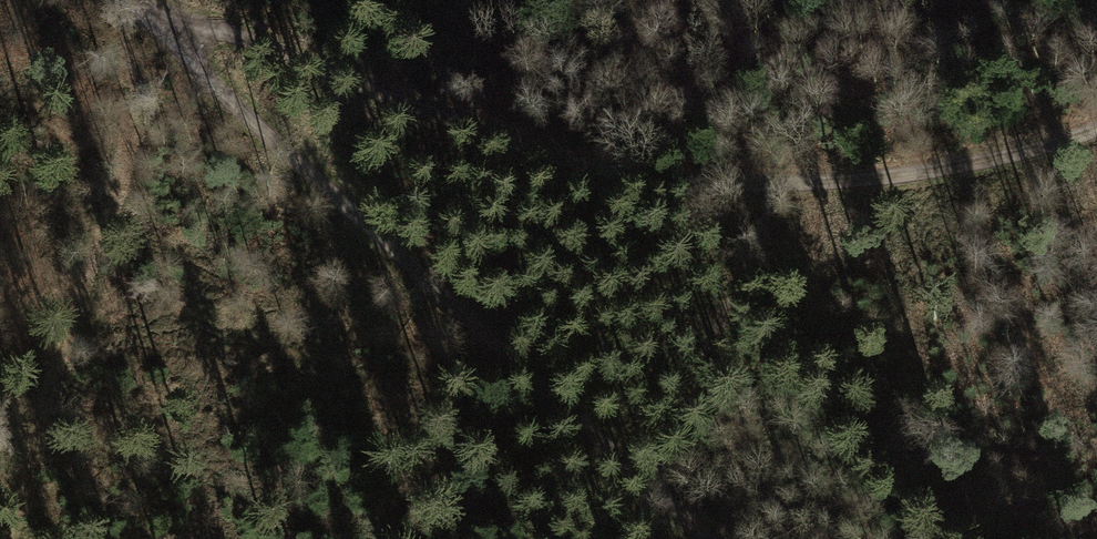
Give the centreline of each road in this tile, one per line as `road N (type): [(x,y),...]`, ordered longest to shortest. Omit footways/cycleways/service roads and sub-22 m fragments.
road 1 (track): [(170,43),(225,27),(589,167),(762,191),(1030,155),(1096,127)]
road 2 (track): [(170,43),(700,538)]

